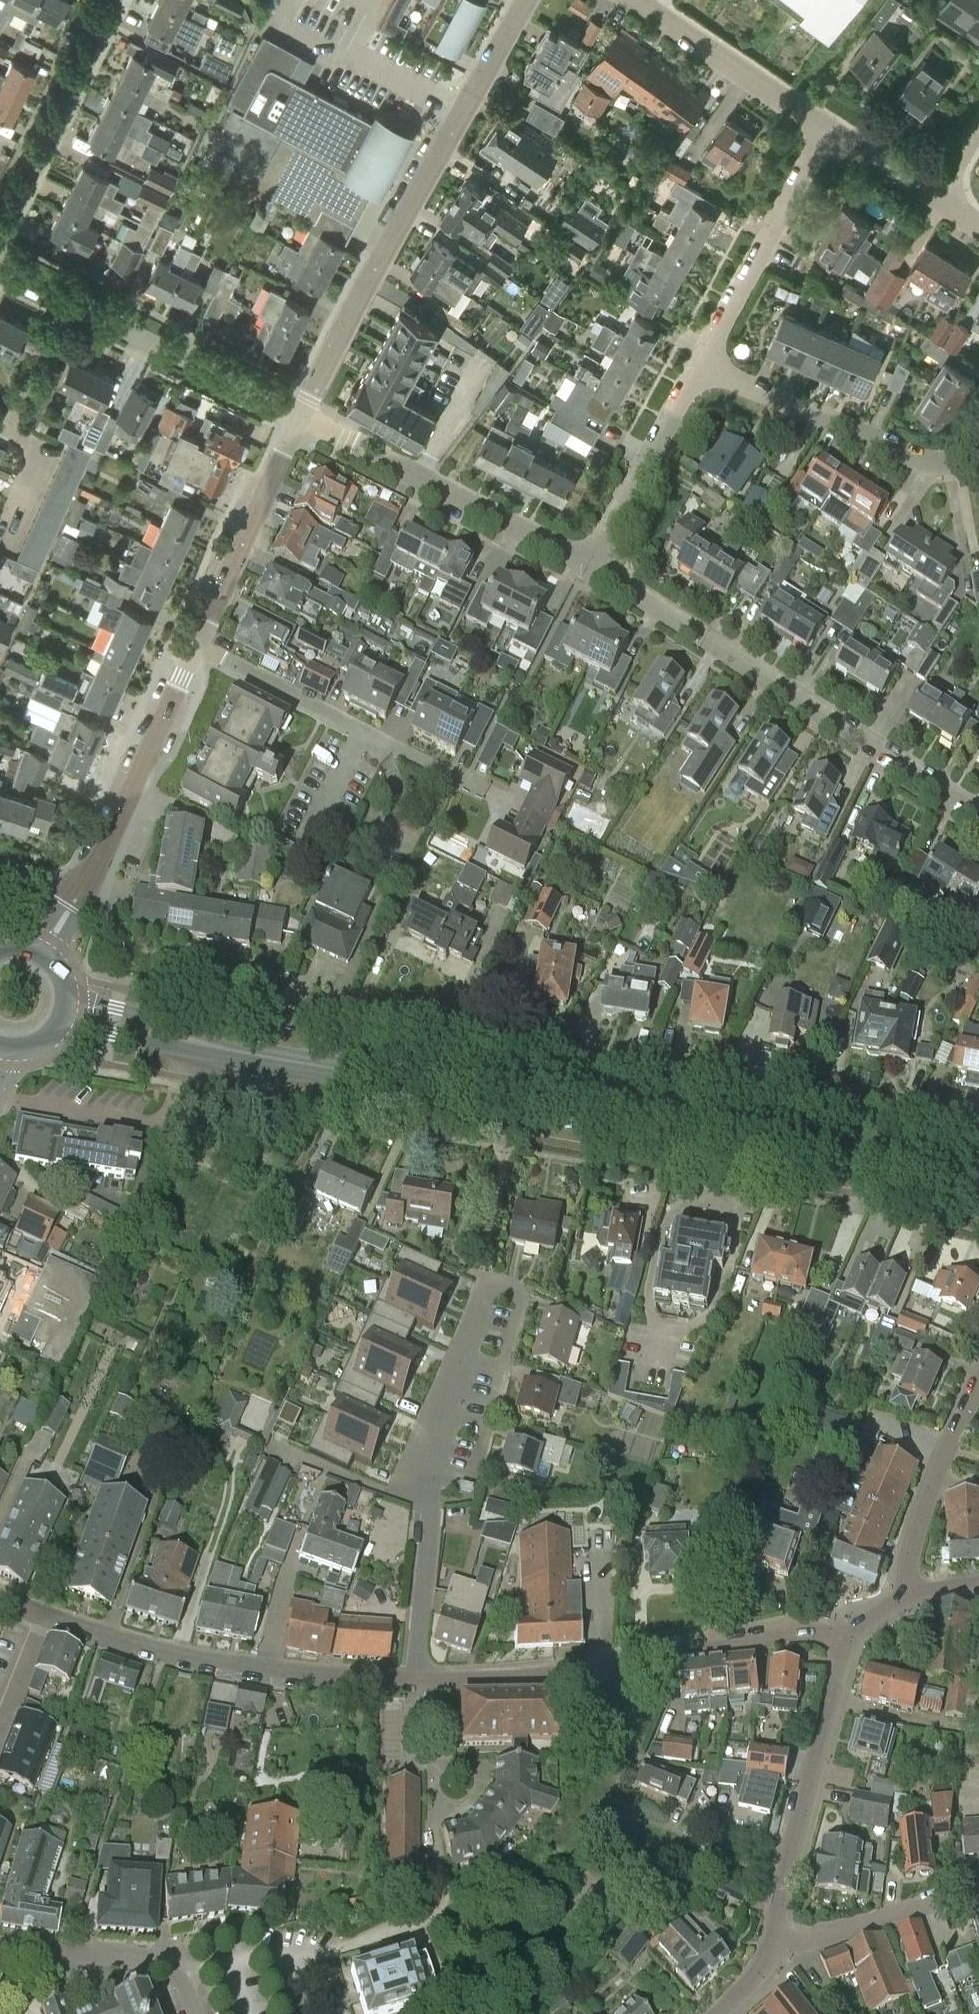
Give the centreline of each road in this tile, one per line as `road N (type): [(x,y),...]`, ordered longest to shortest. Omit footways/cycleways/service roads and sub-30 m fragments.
road 1 (primary): [(950,1175),(187,1040)]
road 2 (tertiary): [(300,418),(527,0)]
road 3 (residential): [(978,811),(589,572)]
road 4 (residential): [(418,1681),(577,1666),(805,1627),(848,1639)]
road 5 (residential): [(0,1600),(162,1654),(418,1681)]
road 6 (unclassified): [(418,1681),(421,1501),(486,1283)]
road 7 (residential): [(300,418),(0,269)]
road 8 (residential): [(589,572),(300,418)]
road 9 (tertiary): [(848,1639),(783,1887),(779,1947)]
road 10 (residential): [(703,364),(929,465),(955,465),(978,451)]
road 11 (tertiary): [(82,891),(195,650)]
road 12 (residential): [(703,364),(817,125)]
road 13 (residential): [(0,237),(112,0)]
road 14 (tertiary): [(195,650),(300,418)]
road 15 (residential): [(589,572),(703,364)]
road 16 (residential): [(913,1596),(906,1553),(978,1374)]
road 17 (residential): [(817,125),(636,0)]
road 18 (residential): [(779,1947),(978,1885)]
road 19 (residential): [(364,735),(195,650)]
road 20 (residential): [(0,1941),(175,1966)]
road 21 (residential): [(499,801),(364,735)]
road 22 (residential): [(939,196),(817,125)]
road 23 (primary): [(187,1040),(146,1015),(67,997)]
road 24 (primary): [(61,1025),(187,1040)]

